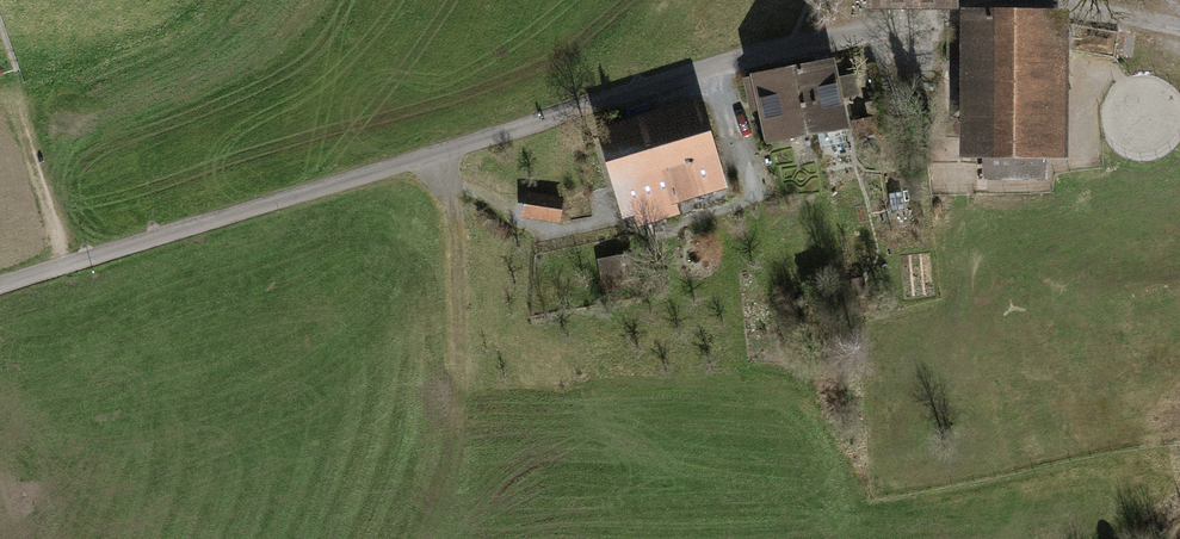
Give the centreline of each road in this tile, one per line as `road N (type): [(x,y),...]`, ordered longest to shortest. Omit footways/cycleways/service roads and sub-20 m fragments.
road 1 (unclassified): [(0,285),(795,46),(1010,0)]
road 2 (track): [(16,72),(14,96),(67,264)]

